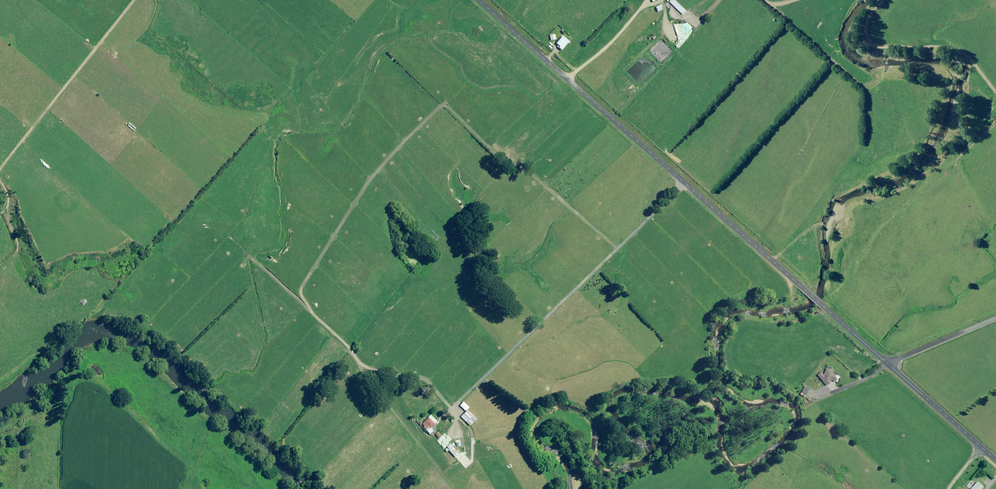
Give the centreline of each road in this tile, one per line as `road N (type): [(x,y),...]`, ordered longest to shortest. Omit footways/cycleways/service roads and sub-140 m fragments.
road 1 (unclassified): [(479,0),(888,364)]
road 2 (track): [(132,0),(0,167)]
road 3 (track): [(301,309),(362,372),(425,384),(448,408)]
road 4 (unclassified): [(888,364),(995,460)]
road 5 (track): [(515,167),(615,250)]

